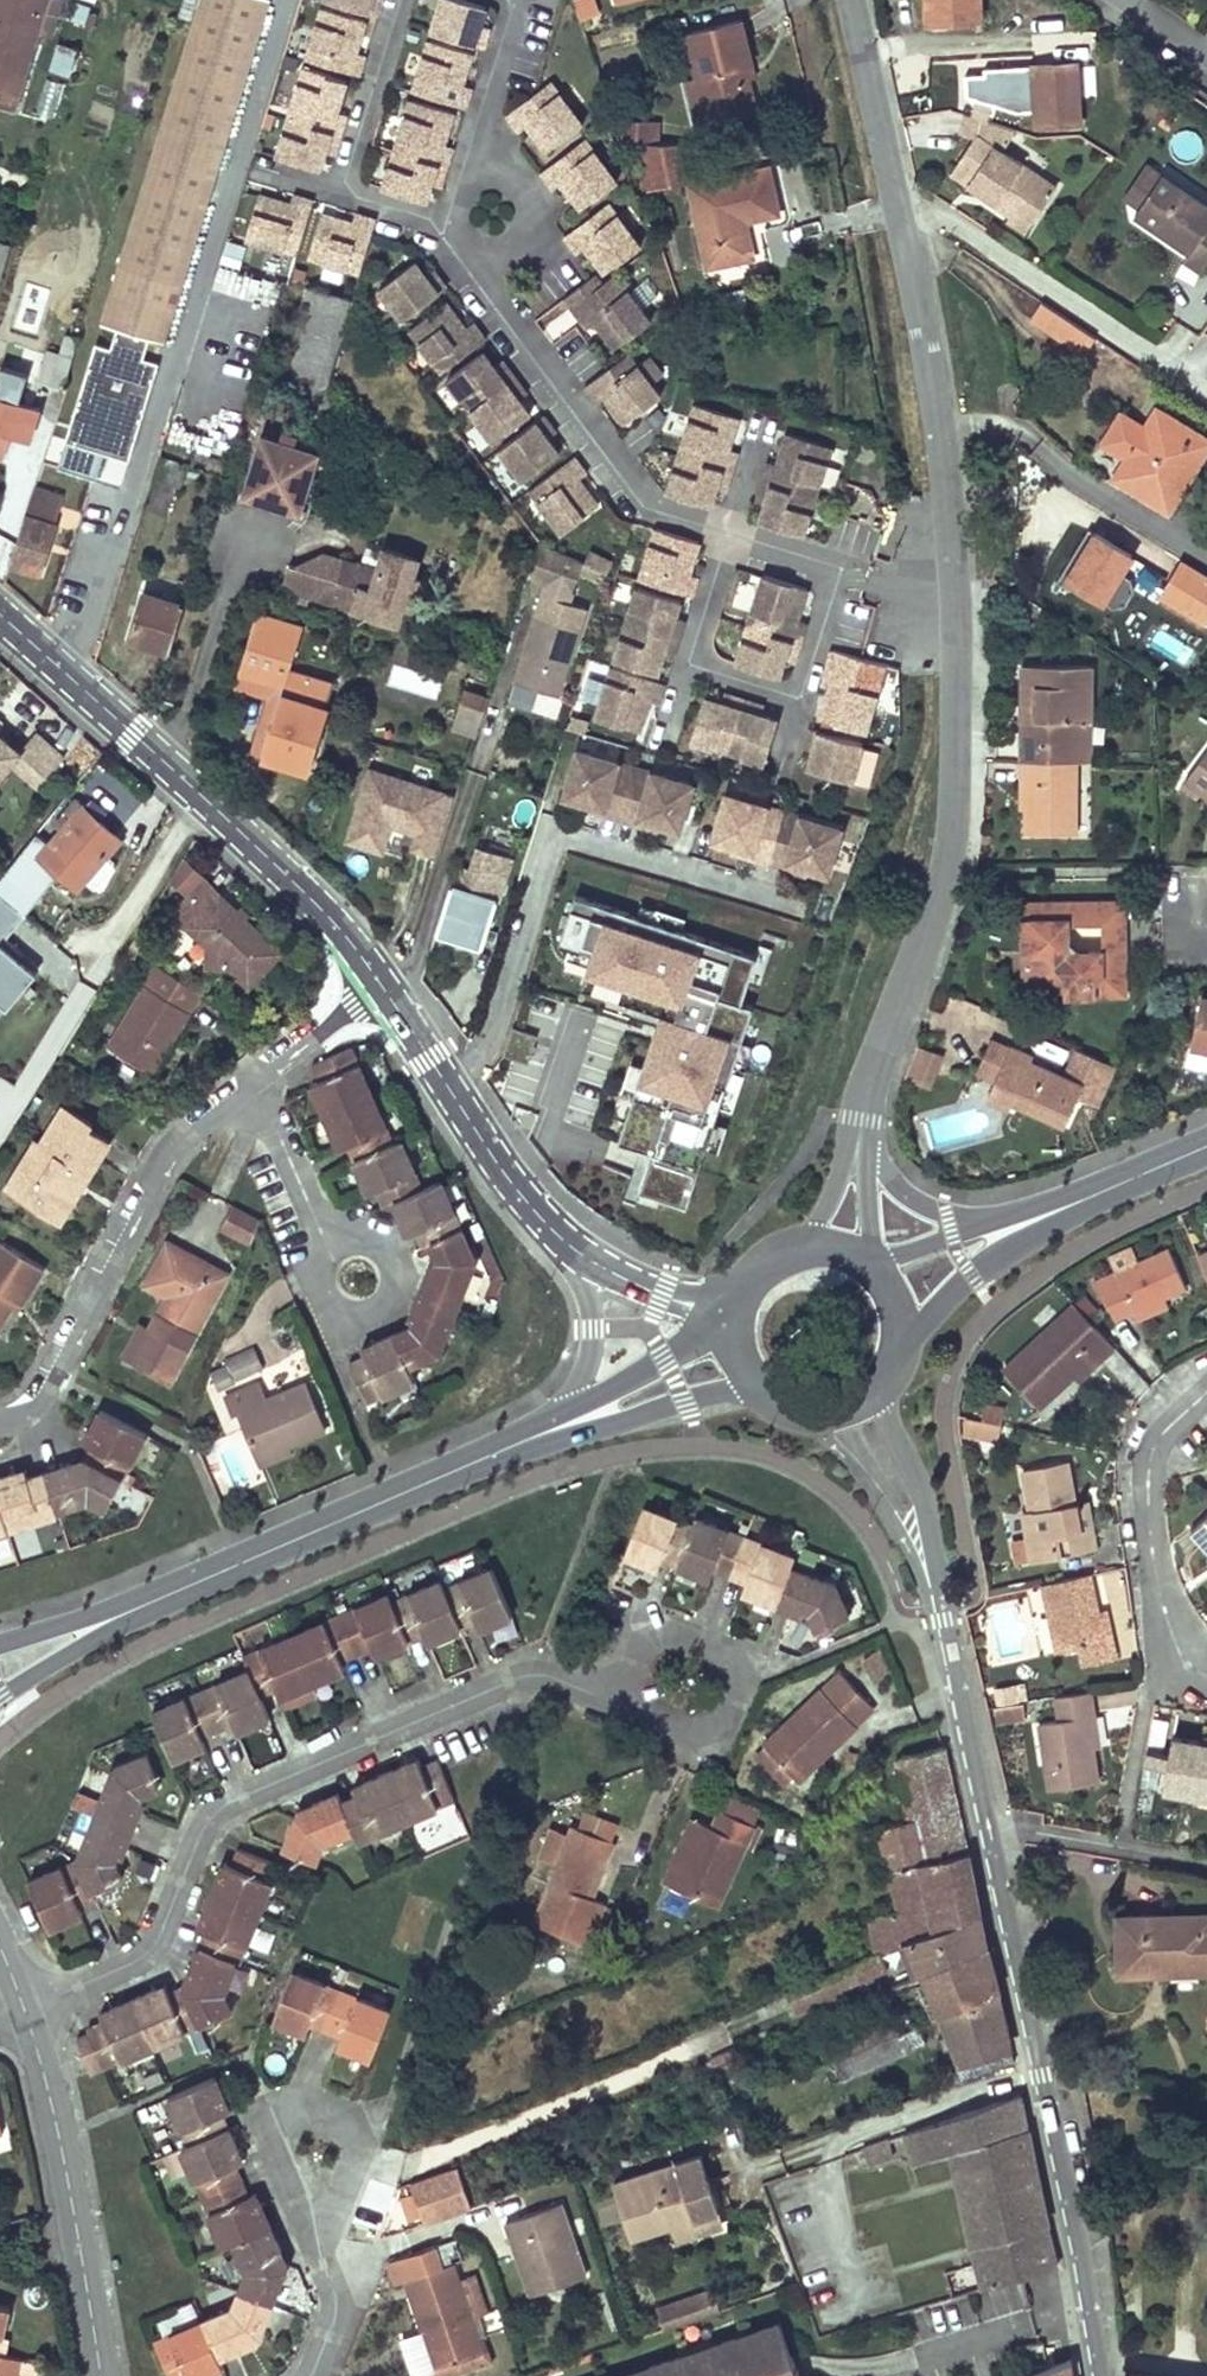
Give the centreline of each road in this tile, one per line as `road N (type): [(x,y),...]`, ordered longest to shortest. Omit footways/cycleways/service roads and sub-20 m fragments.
road 1 (residential): [(1103,2375),(943,1604),(914,1475),(888,1410),(895,1356)]
road 2 (residential): [(24,2009),(151,1957),(213,1807),(536,1673),(594,1695)]
road 3 (residential): [(954,587),(841,572),(646,502),(447,251)]
road 4 (residential): [(954,587),(925,341),(851,0)]
road 5 (tertiary): [(0,1670),(533,1437)]
road 6 (residential): [(862,1118),(948,874),(954,587)]
road 7 (residential): [(379,981),(290,878),(0,618)]
road 8 (residential): [(0,1421),(37,1399),(51,1381),(161,1166),(255,1078)]
road 9 (residential): [(24,2009),(58,2135),(98,2375)]
road 10 (residential): [(594,1695),(690,1729),(724,1723),(743,1680),(731,1653),(683,1635),(644,1648),(625,1682)]
road 11 (residential): [(570,1250),(486,1146),(379,981)]
road 12 (residential): [(1206,1398),(1163,1435),(1150,1471),(1182,1675),(1206,1681)]
road 13 (residential): [(447,251),(426,223),(343,192),(400,0)]
road 14 (residential): [(516,17),(447,251)]
road 15 (tertiary): [(533,1437),(683,1400),(759,1392)]
road 16 (residential): [(309,2375),(333,2303),(313,2153)]
road 17 (residential): [(255,1078),(322,1234),(358,1277)]
road 18 (tertiary): [(1206,1146),(1011,1227)]
road 19 (tertiary): [(735,1310),(666,1364),(561,1413)]
road 20 (unclassified): [(1011,1227),(913,1199),(866,1139)]
road 21 (residential): [(736,1306),(660,1293),(570,1250)]
road 22 (unclassified): [(570,1250),(596,1329),(583,1376),(561,1413)]
road 23 (tertiary): [(759,1392),(800,1413),(835,1412),(866,1398),(895,1356)]
road 24 (tertiary): [(898,1342),(1011,1227)]
road 25 (residential): [(255,1078),(379,981)]
road 26 (tertiary): [(1011,1227),(954,1236),(871,1269)]
road 27 (residential): [(862,1118),(805,1249)]
road 28 (residential): [(868,1266),(866,1139)]

